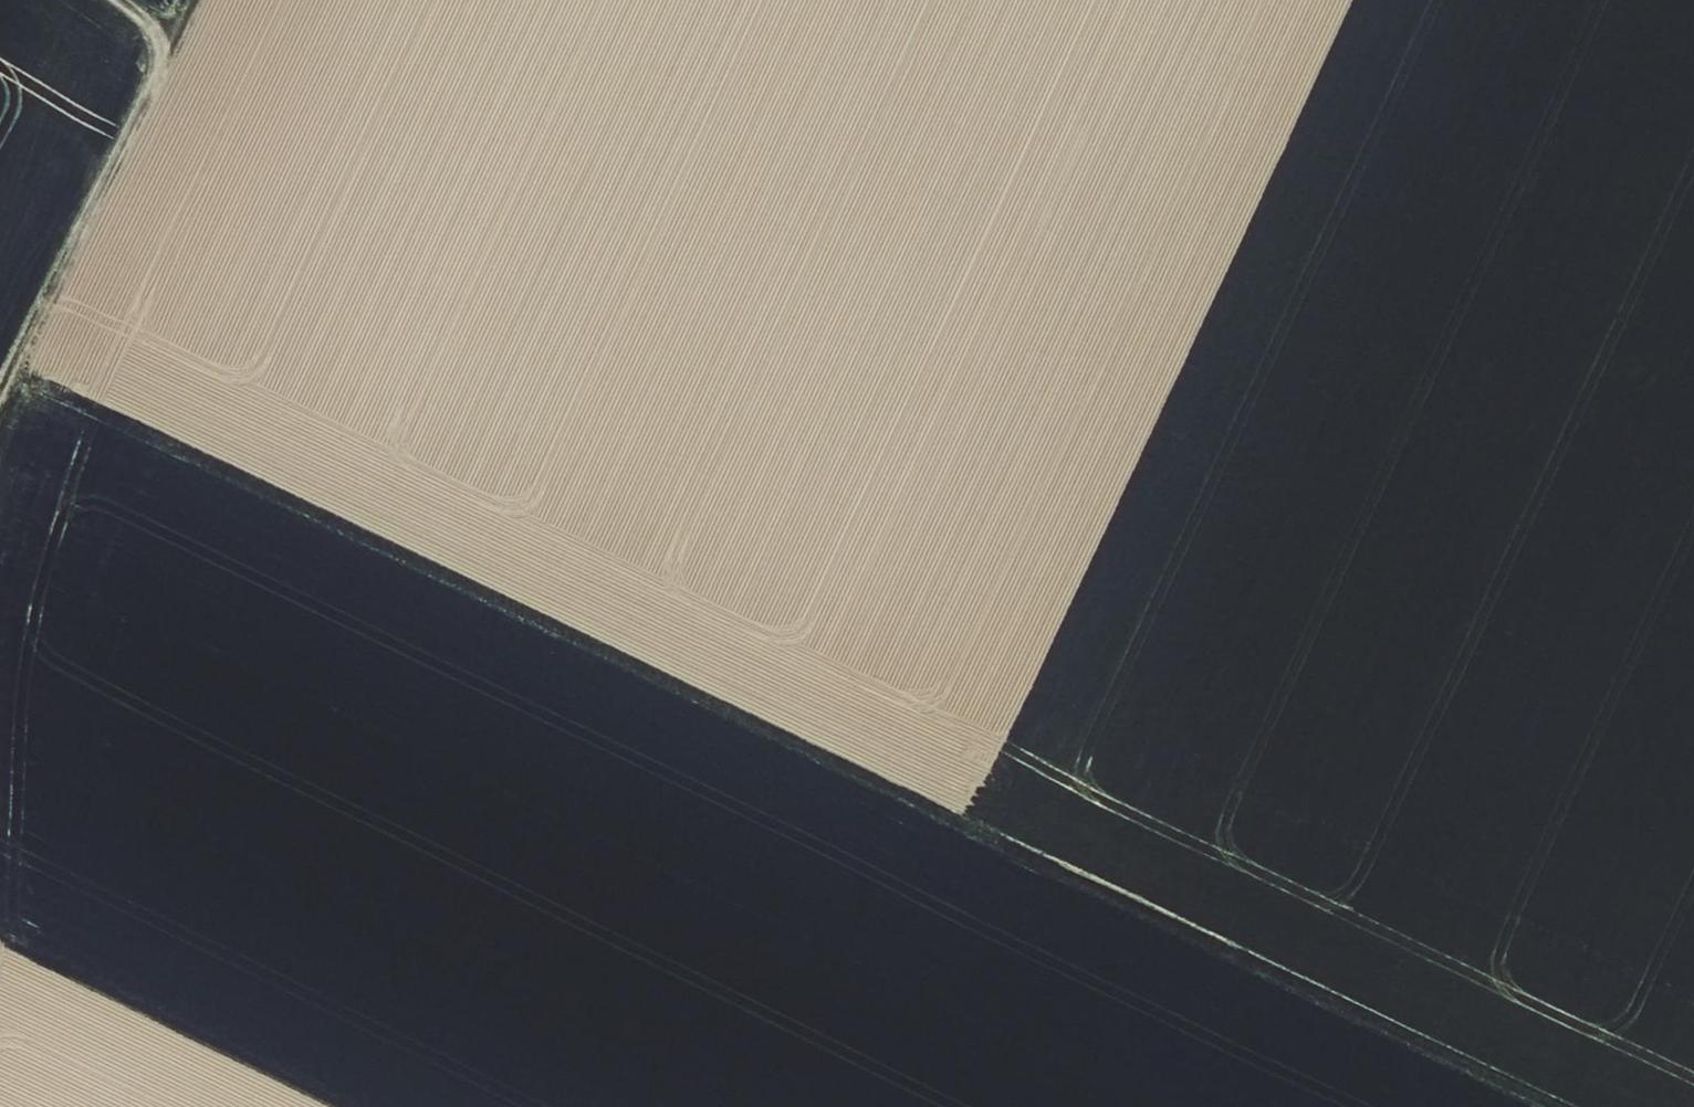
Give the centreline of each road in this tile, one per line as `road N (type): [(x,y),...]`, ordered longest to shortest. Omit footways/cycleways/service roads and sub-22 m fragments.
road 1 (track): [(116,0),(149,26),(157,71),(0,407)]

